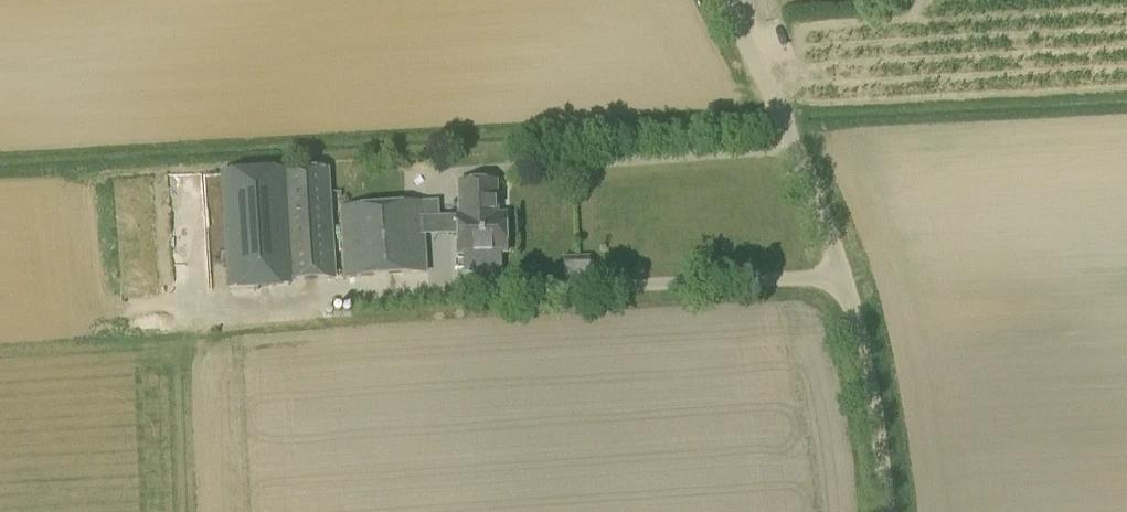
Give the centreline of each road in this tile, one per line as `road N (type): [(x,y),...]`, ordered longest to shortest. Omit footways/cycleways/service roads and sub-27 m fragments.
road 1 (unclassified): [(887,511),(868,364),(842,274),(767,69),(732,0)]

